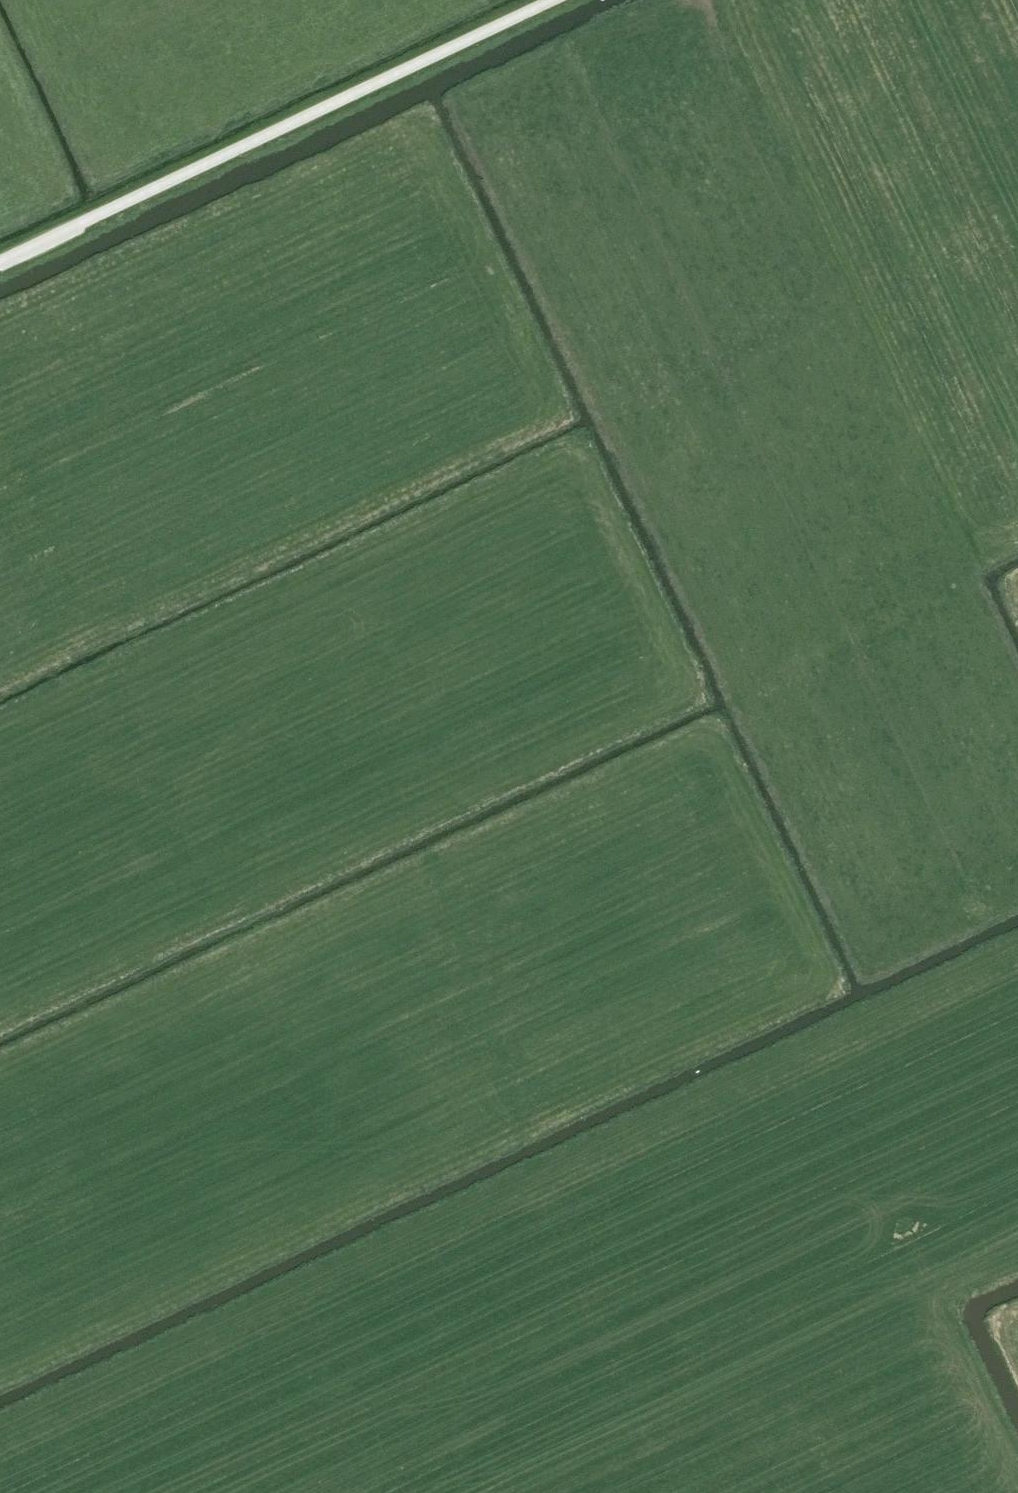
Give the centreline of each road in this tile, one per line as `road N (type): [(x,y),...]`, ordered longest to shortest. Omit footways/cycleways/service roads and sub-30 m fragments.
road 1 (unclassified): [(0,259),(549,0)]

